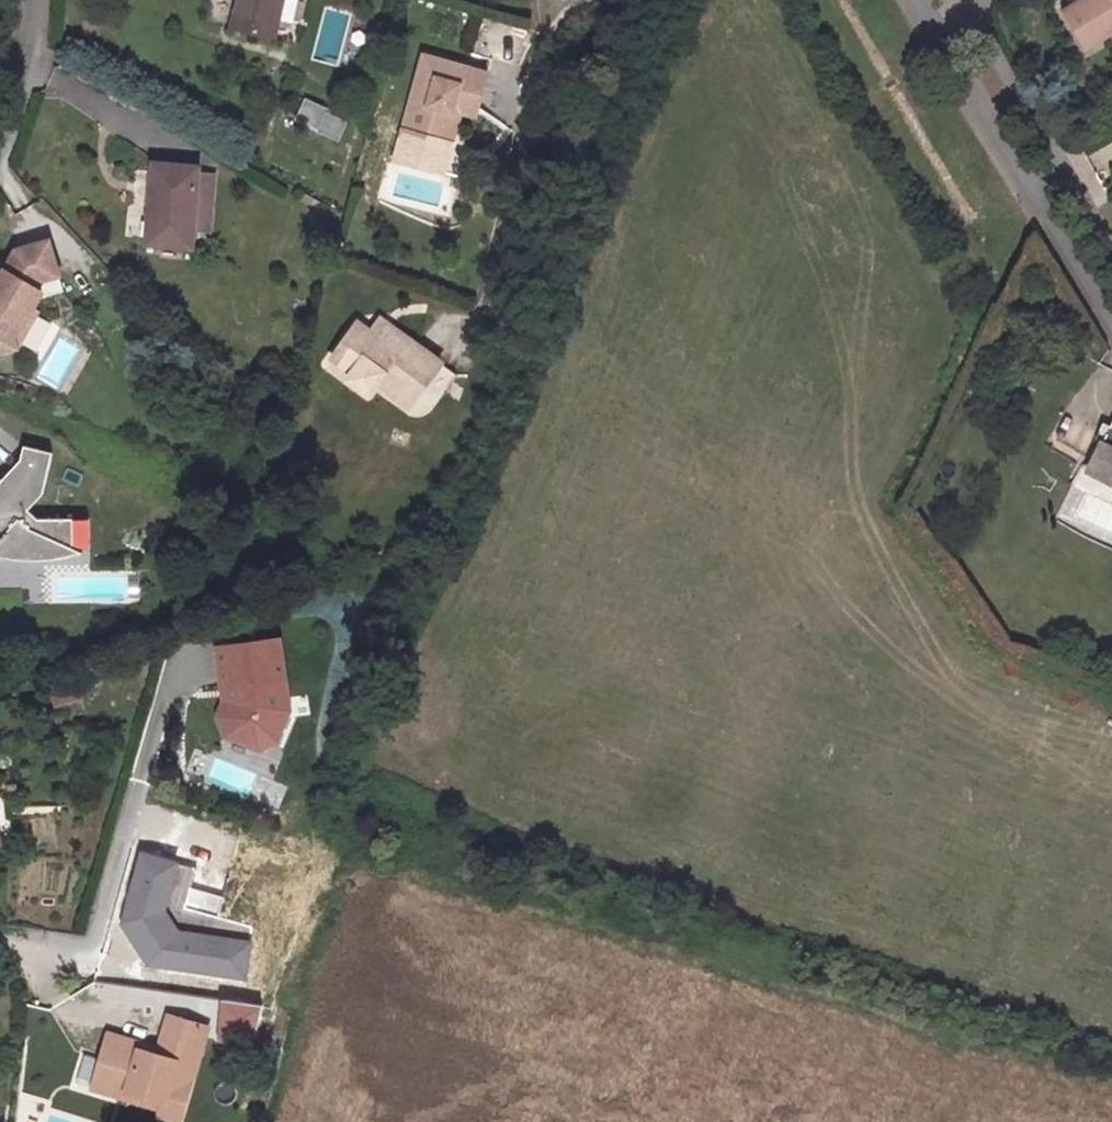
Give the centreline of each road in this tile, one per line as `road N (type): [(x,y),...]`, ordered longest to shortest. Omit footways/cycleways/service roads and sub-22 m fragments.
road 1 (unclassified): [(1111,284),(944,4)]

